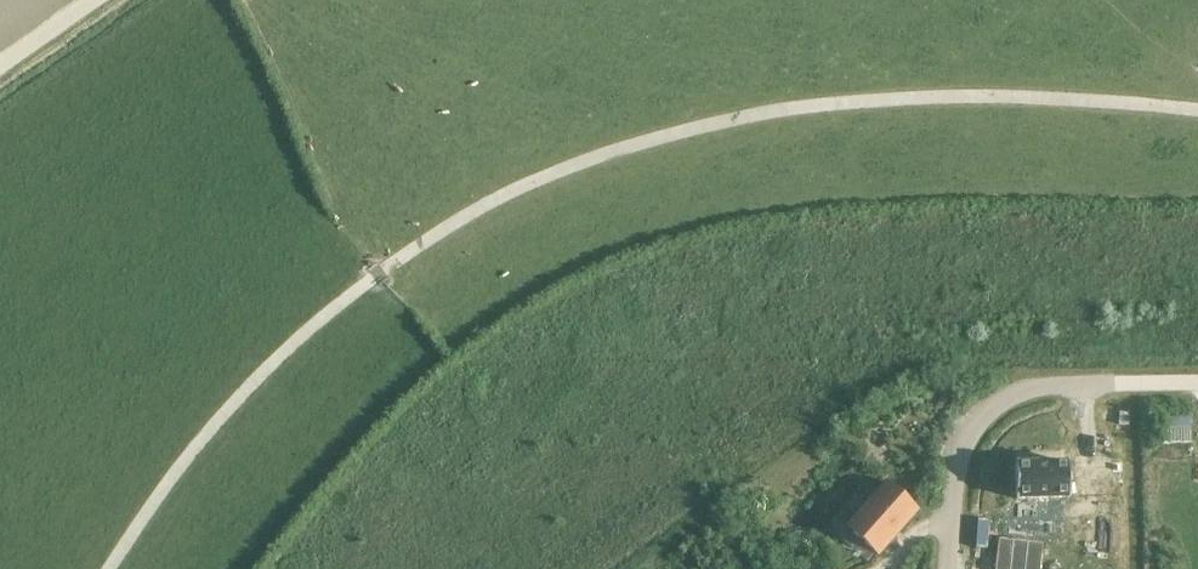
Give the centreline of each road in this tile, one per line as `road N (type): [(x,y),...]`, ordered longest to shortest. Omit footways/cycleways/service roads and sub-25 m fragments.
road 1 (residential): [(1197,382),(1053,385),(1015,394),(987,415),(964,454),(951,568)]

